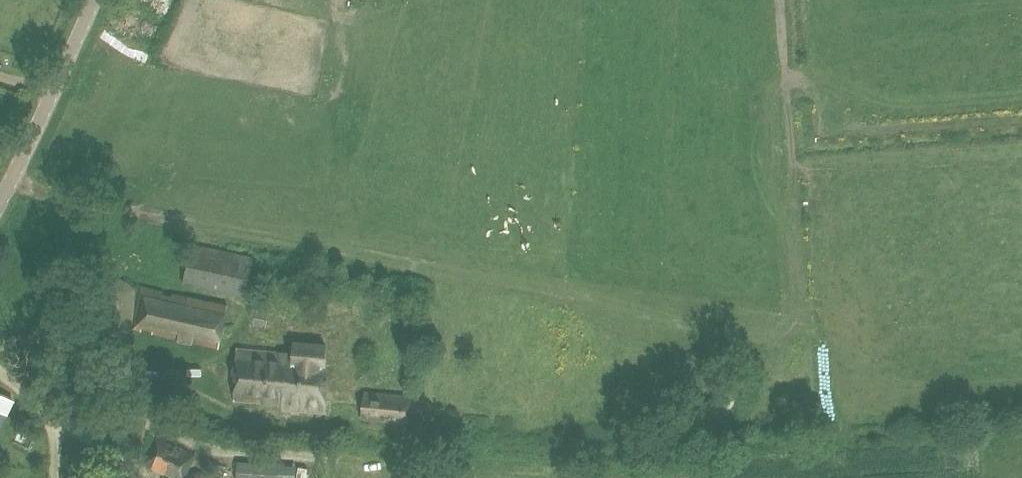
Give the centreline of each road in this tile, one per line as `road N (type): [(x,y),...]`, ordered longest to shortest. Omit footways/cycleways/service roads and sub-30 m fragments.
road 1 (unclassified): [(0,210),(104,0)]

